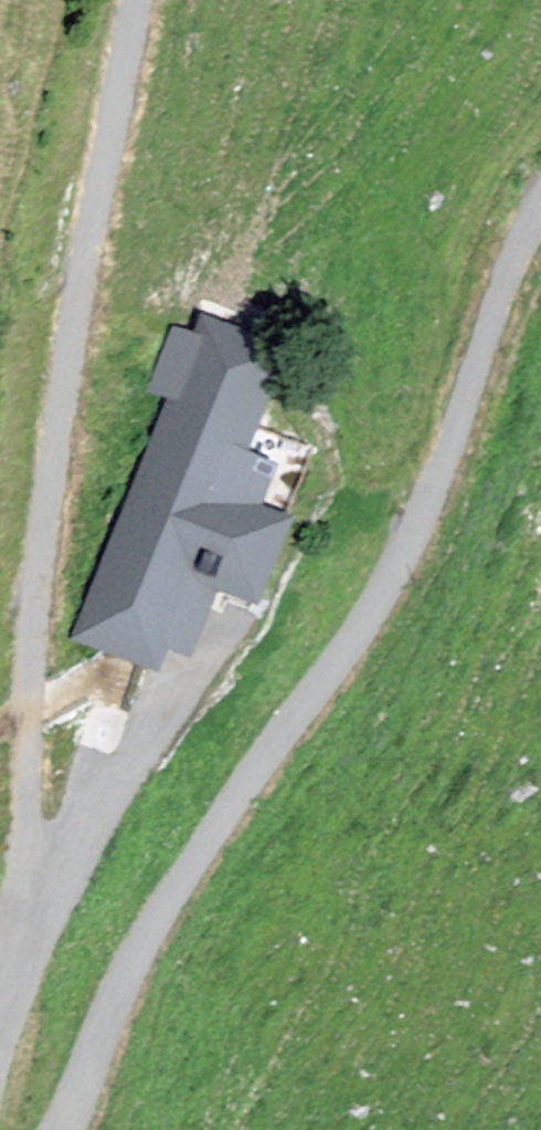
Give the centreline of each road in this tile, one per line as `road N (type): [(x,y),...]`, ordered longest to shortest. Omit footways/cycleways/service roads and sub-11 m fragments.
road 1 (track): [(69,1129),(105,1028),(155,923),(383,607),(428,515),(496,312),(540,221)]
road 2 (track): [(143,0),(45,518),(23,907),(0,1016)]

